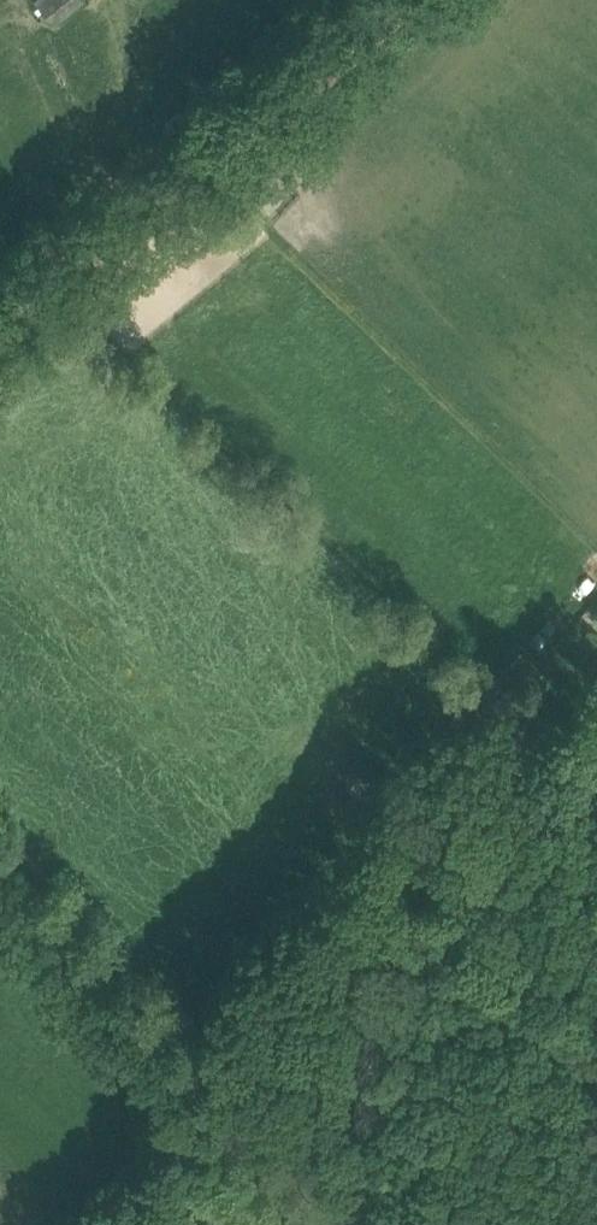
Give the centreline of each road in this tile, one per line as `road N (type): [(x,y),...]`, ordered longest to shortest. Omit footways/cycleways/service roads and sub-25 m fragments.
road 1 (track): [(353,1224),(0,853)]
road 2 (unclassified): [(0,318),(396,0)]

